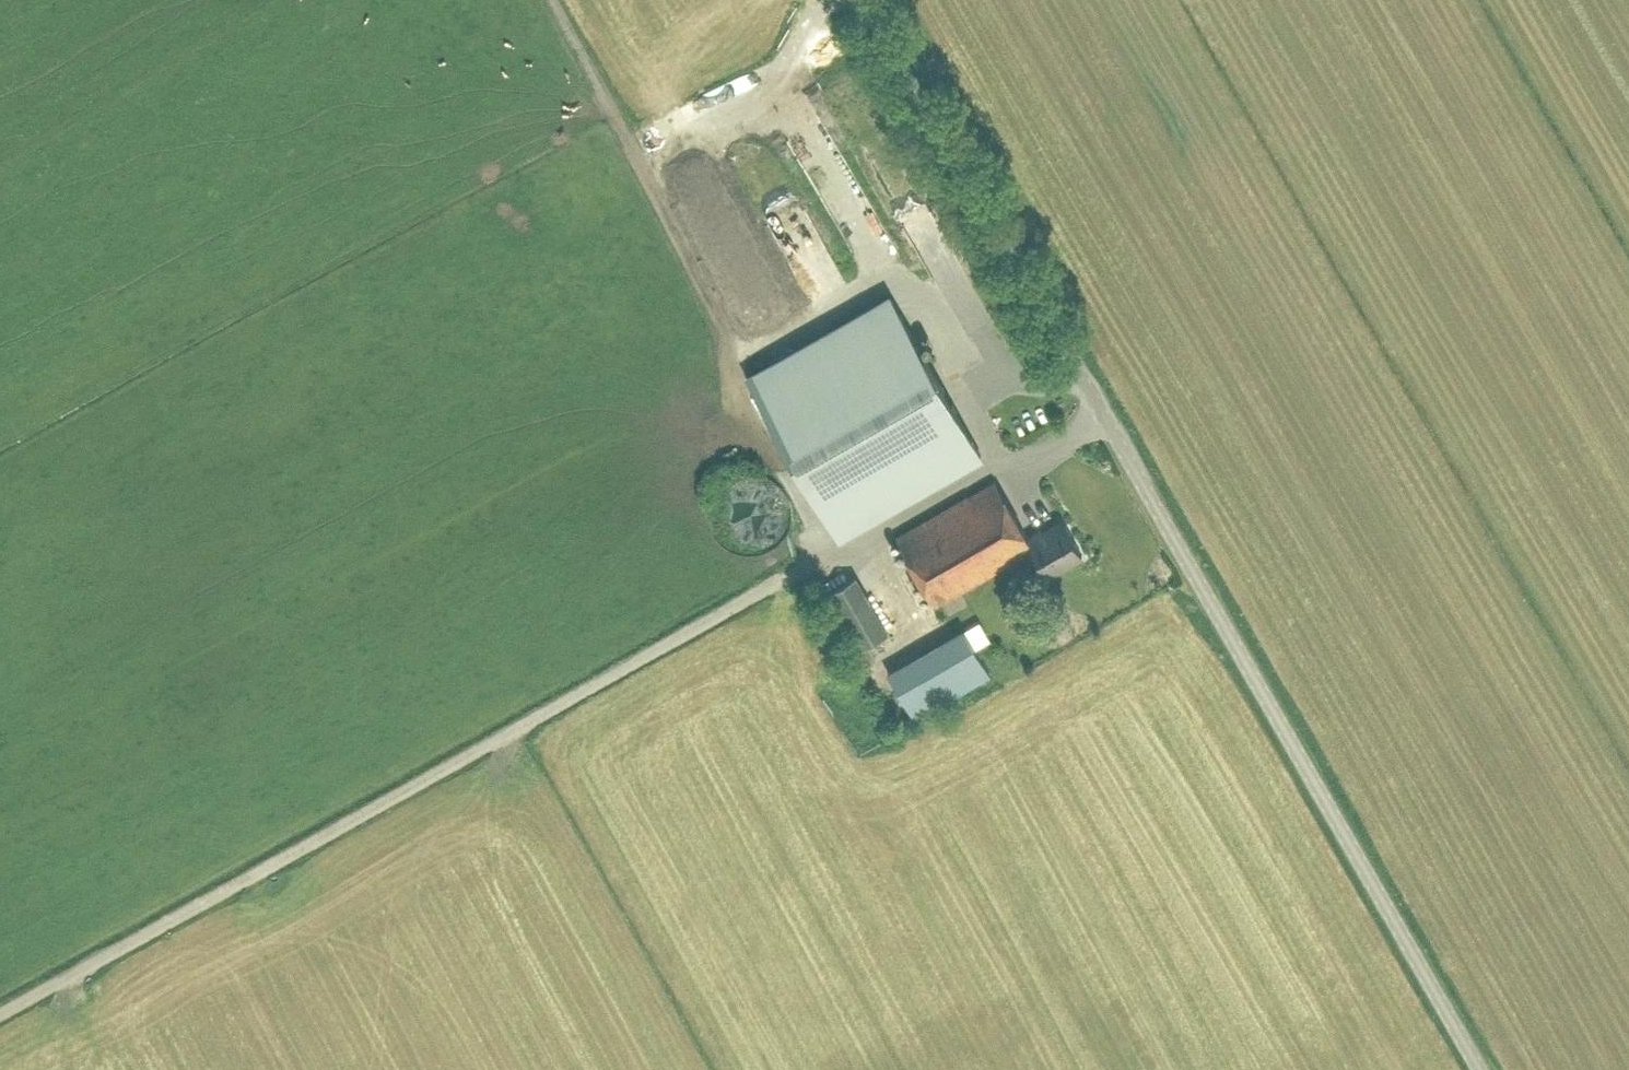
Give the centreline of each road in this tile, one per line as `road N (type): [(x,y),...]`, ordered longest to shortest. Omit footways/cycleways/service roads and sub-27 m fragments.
road 1 (unclassified): [(1481,1069),(864,0)]
road 2 (track): [(797,575),(0,1009)]

